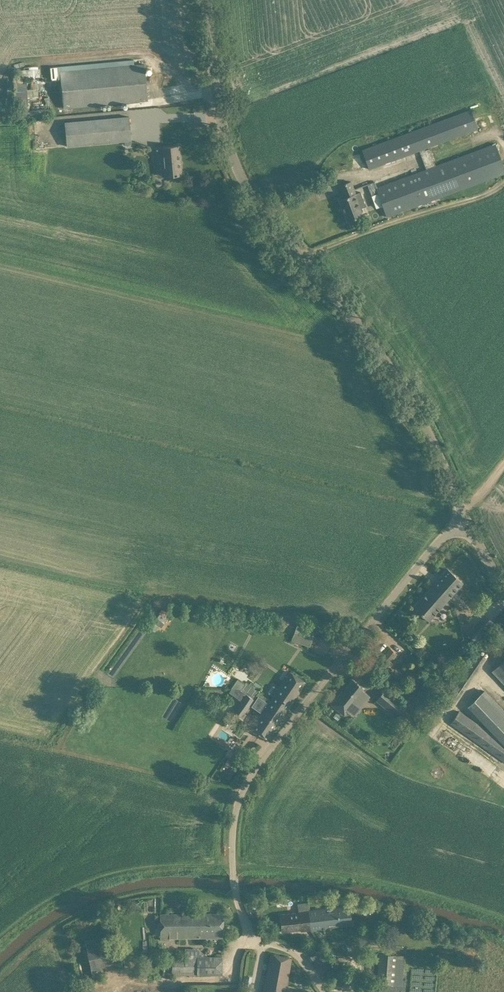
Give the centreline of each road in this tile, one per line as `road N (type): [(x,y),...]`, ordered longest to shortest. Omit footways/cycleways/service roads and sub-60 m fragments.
road 1 (unclassified): [(464,518),(370,342),(247,195),(211,112),(199,0)]
road 2 (unclassified): [(325,991),(294,952),(262,938),(242,912),(233,869),(234,813),(249,776),(464,518)]

